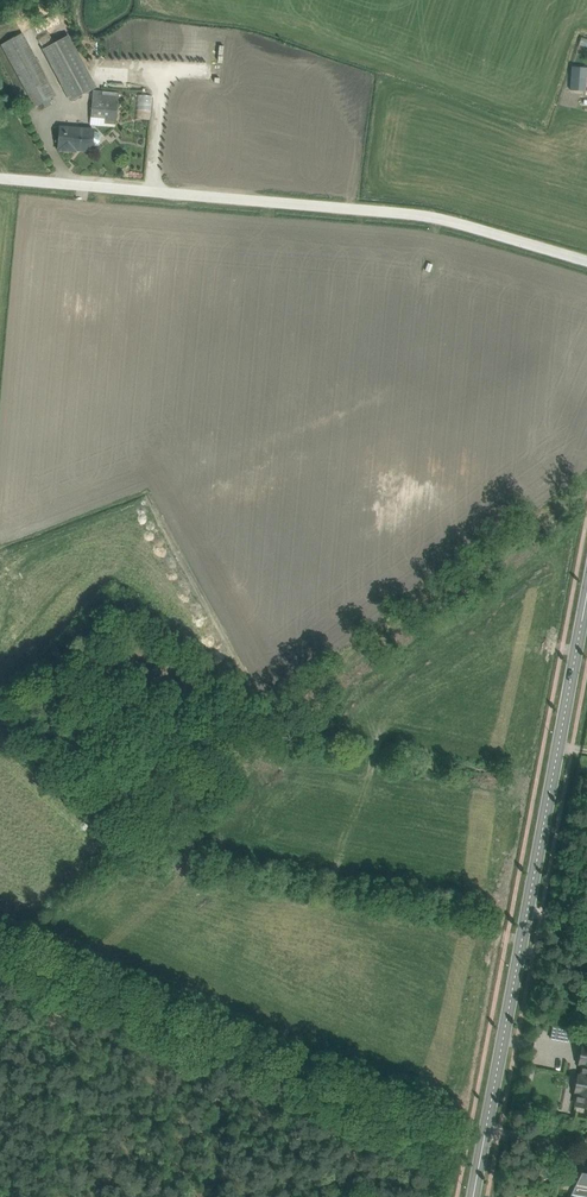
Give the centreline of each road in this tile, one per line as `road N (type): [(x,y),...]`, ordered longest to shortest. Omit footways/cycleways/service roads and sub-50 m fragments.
road 1 (primary): [(473,1196),(586,594)]
road 2 (unclassified): [(0,179),(404,213),(586,260)]

